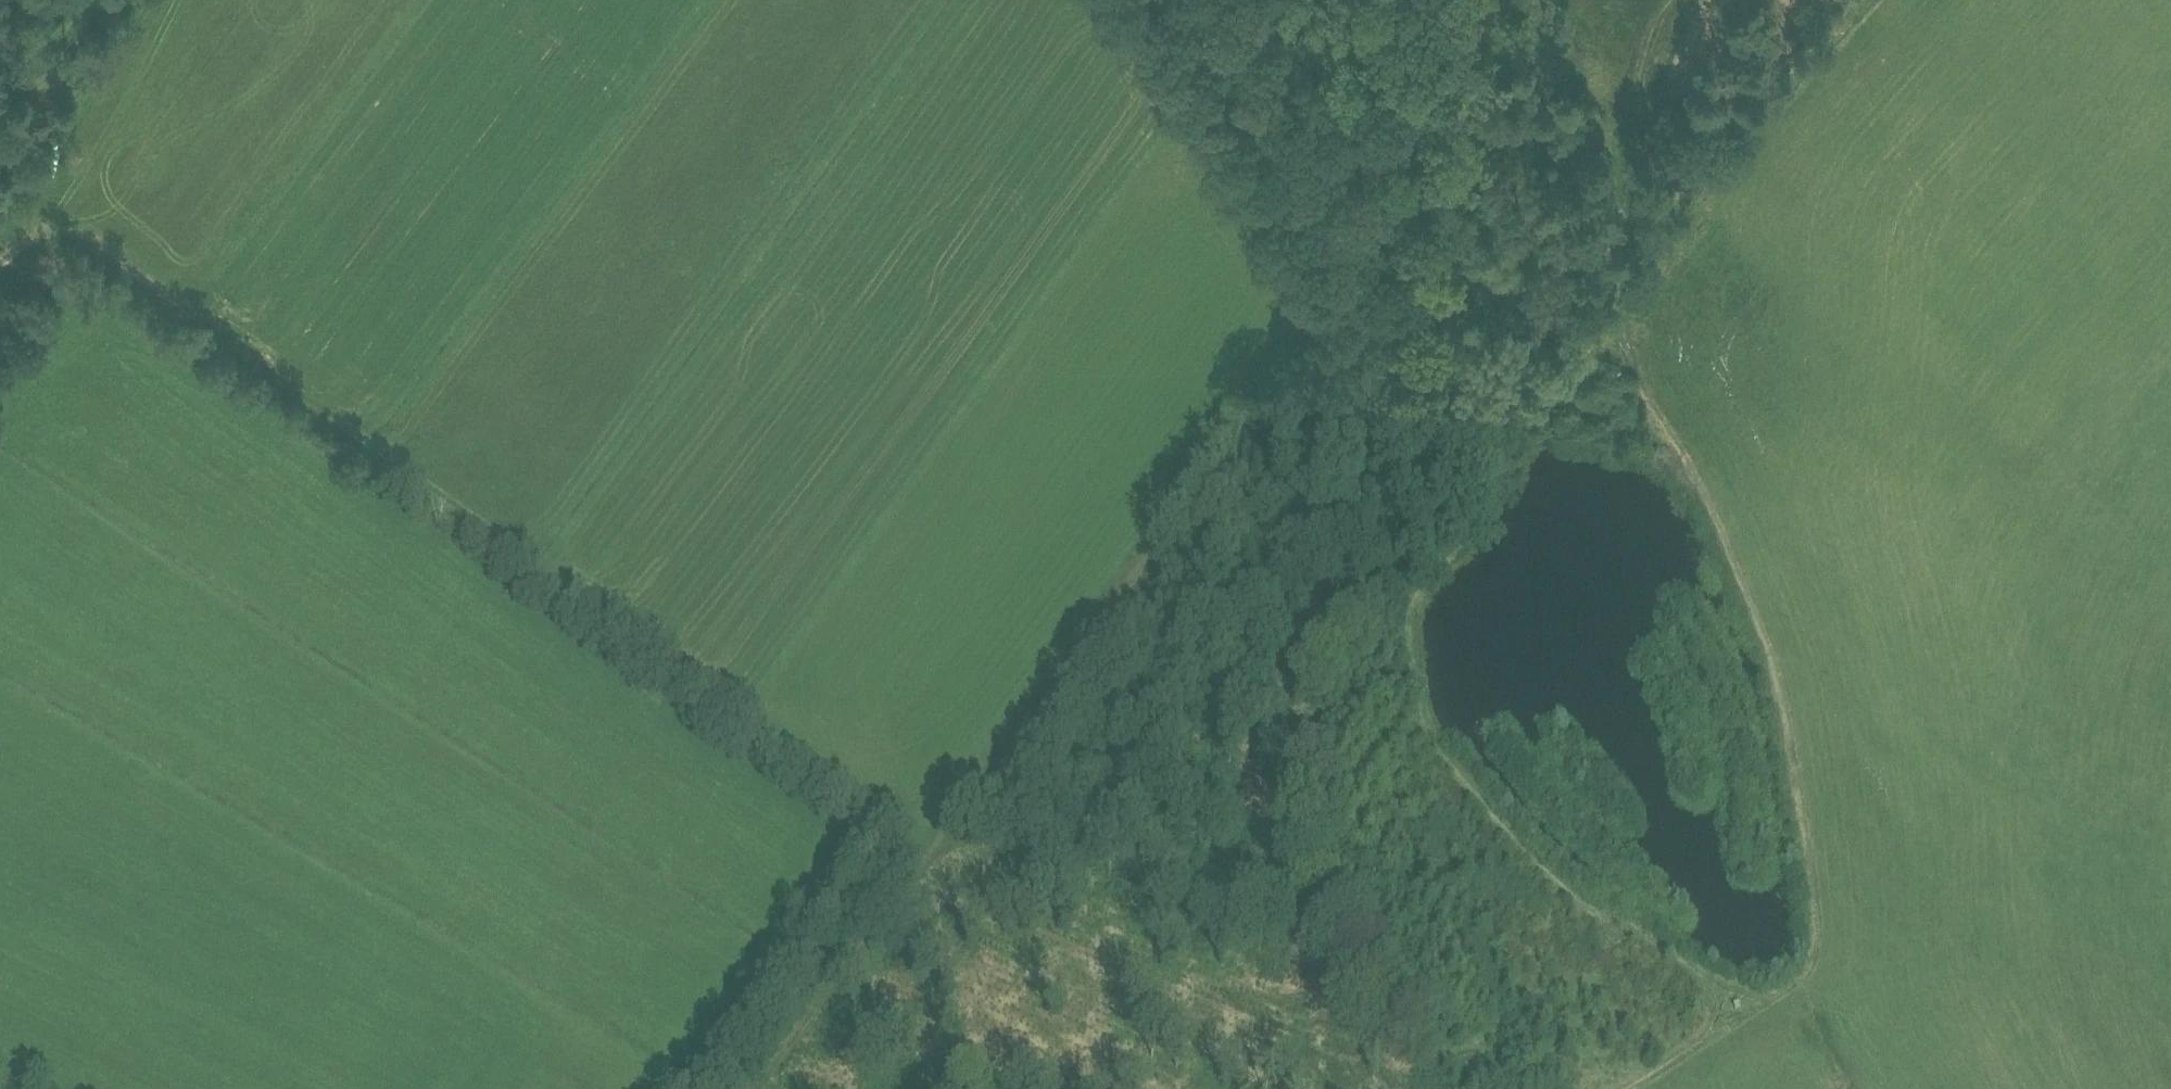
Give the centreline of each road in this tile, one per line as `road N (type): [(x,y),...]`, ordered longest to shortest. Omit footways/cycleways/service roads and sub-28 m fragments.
road 1 (track): [(768,1088),(1346,278)]
road 2 (track): [(1863,0),(1654,223),(1597,214),(1684,0)]
road 3 (track): [(1597,214),(1346,278)]

